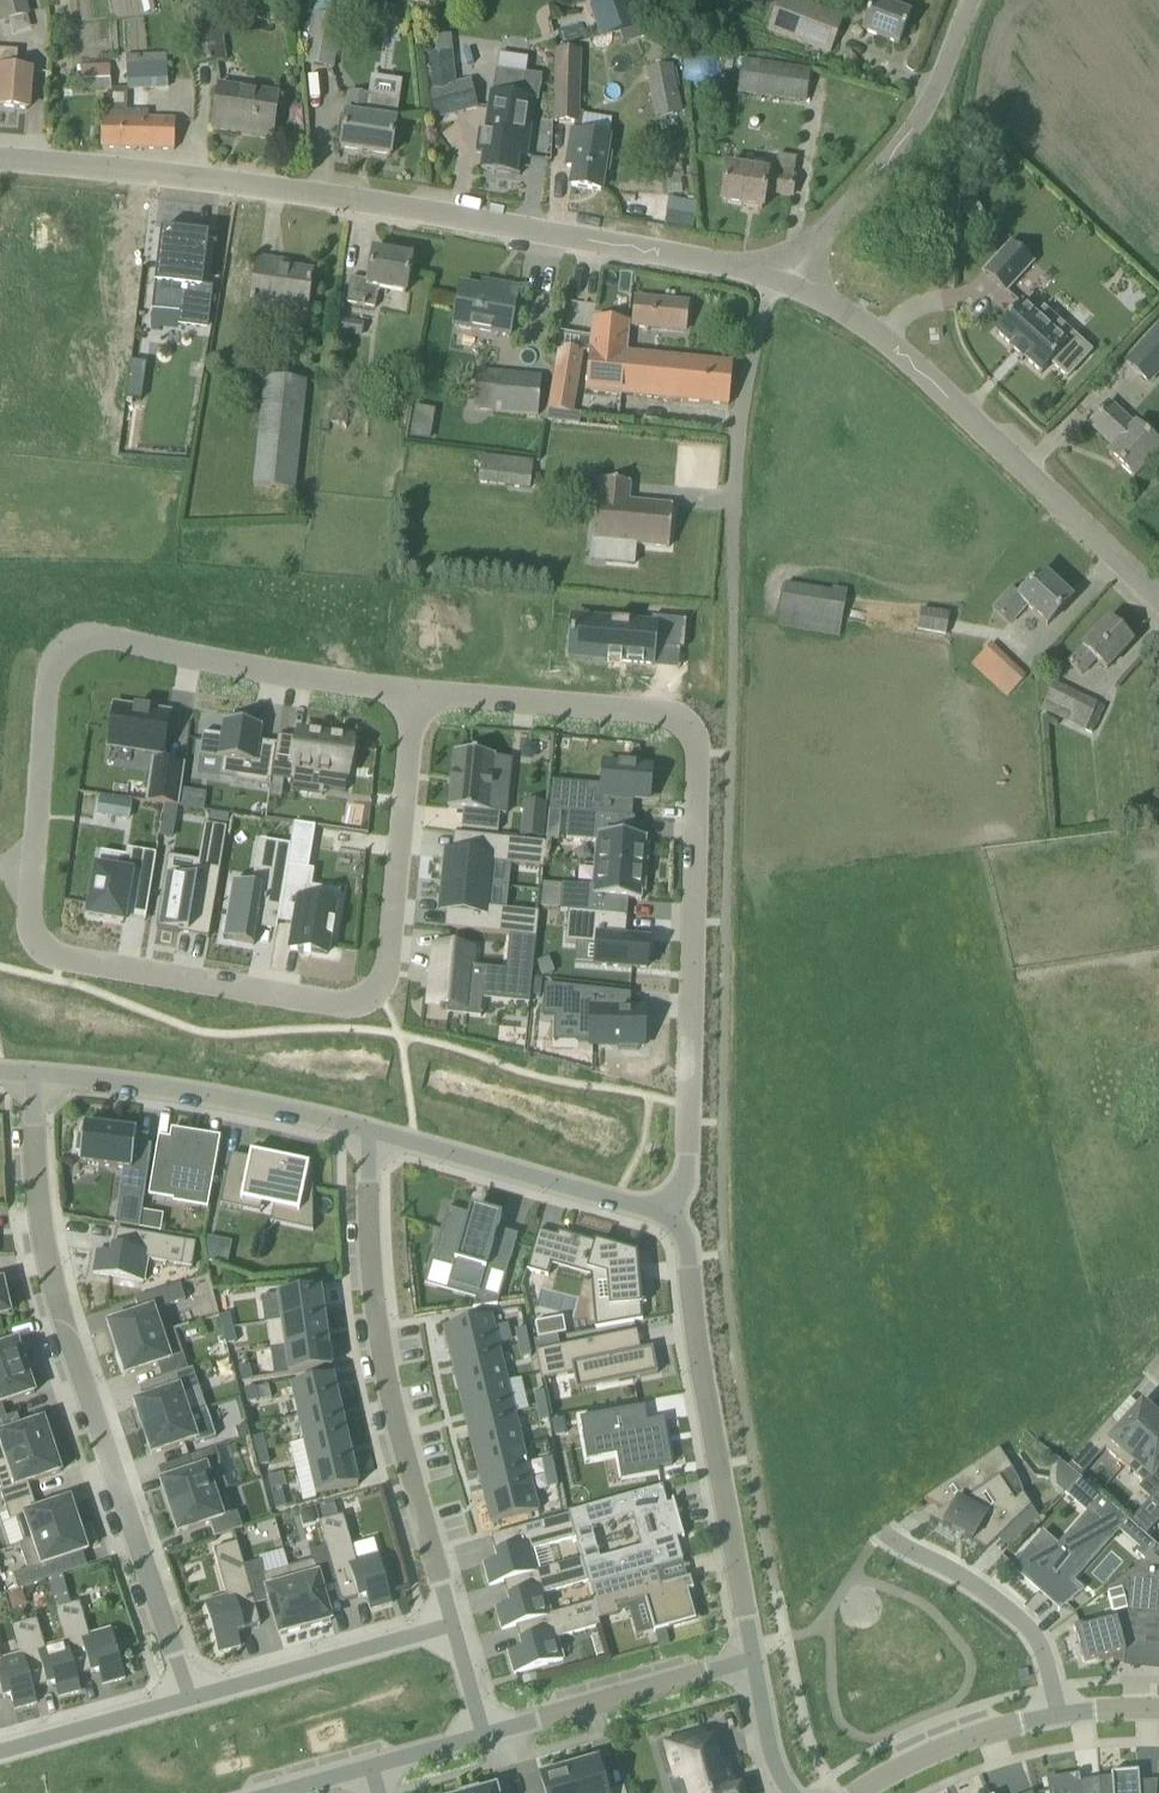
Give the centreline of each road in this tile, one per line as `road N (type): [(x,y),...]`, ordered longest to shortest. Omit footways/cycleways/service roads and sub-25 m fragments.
road 1 (unclassified): [(0,158),(355,186),(781,273)]
road 2 (residential): [(669,1218),(685,1161),(695,756),(687,726),(658,710),(409,688)]
road 3 (residential): [(34,868),(32,927),(45,951),(63,958),(338,1003),(369,996),(383,973),(409,688)]
road 4 (residential): [(186,1693),(58,1307),(33,1175),(34,1074)]
road 5 (residential): [(409,688),(99,639),(68,648),(52,675),(34,868)]
road 6 (residential): [(451,1625),(383,1337),(370,1255),(367,1132)]
road 7 (unclassified): [(781,273),(904,361),(1158,584)]
road 8 (residential): [(753,1658),(685,1240),(669,1218)]
road 9 (residential): [(367,1132),(205,1095),(34,1074)]
road 10 (unclassified): [(781,273),(919,98),(962,0)]
road 11 (residential): [(669,1218),(367,1132)]
road 12 (residential): [(483,1733),(753,1658)]
road 13 (residential): [(186,1693),(451,1625)]
road 14 (residential): [(886,1534),(1003,1608),(1038,1647),(1051,1716)]
road 15 (residential): [(861,1792),(923,1754),(1051,1716)]
road 16 (residential): [(0,1749),(186,1693)]
road 17 (residential): [(790,1792),(753,1658)]

